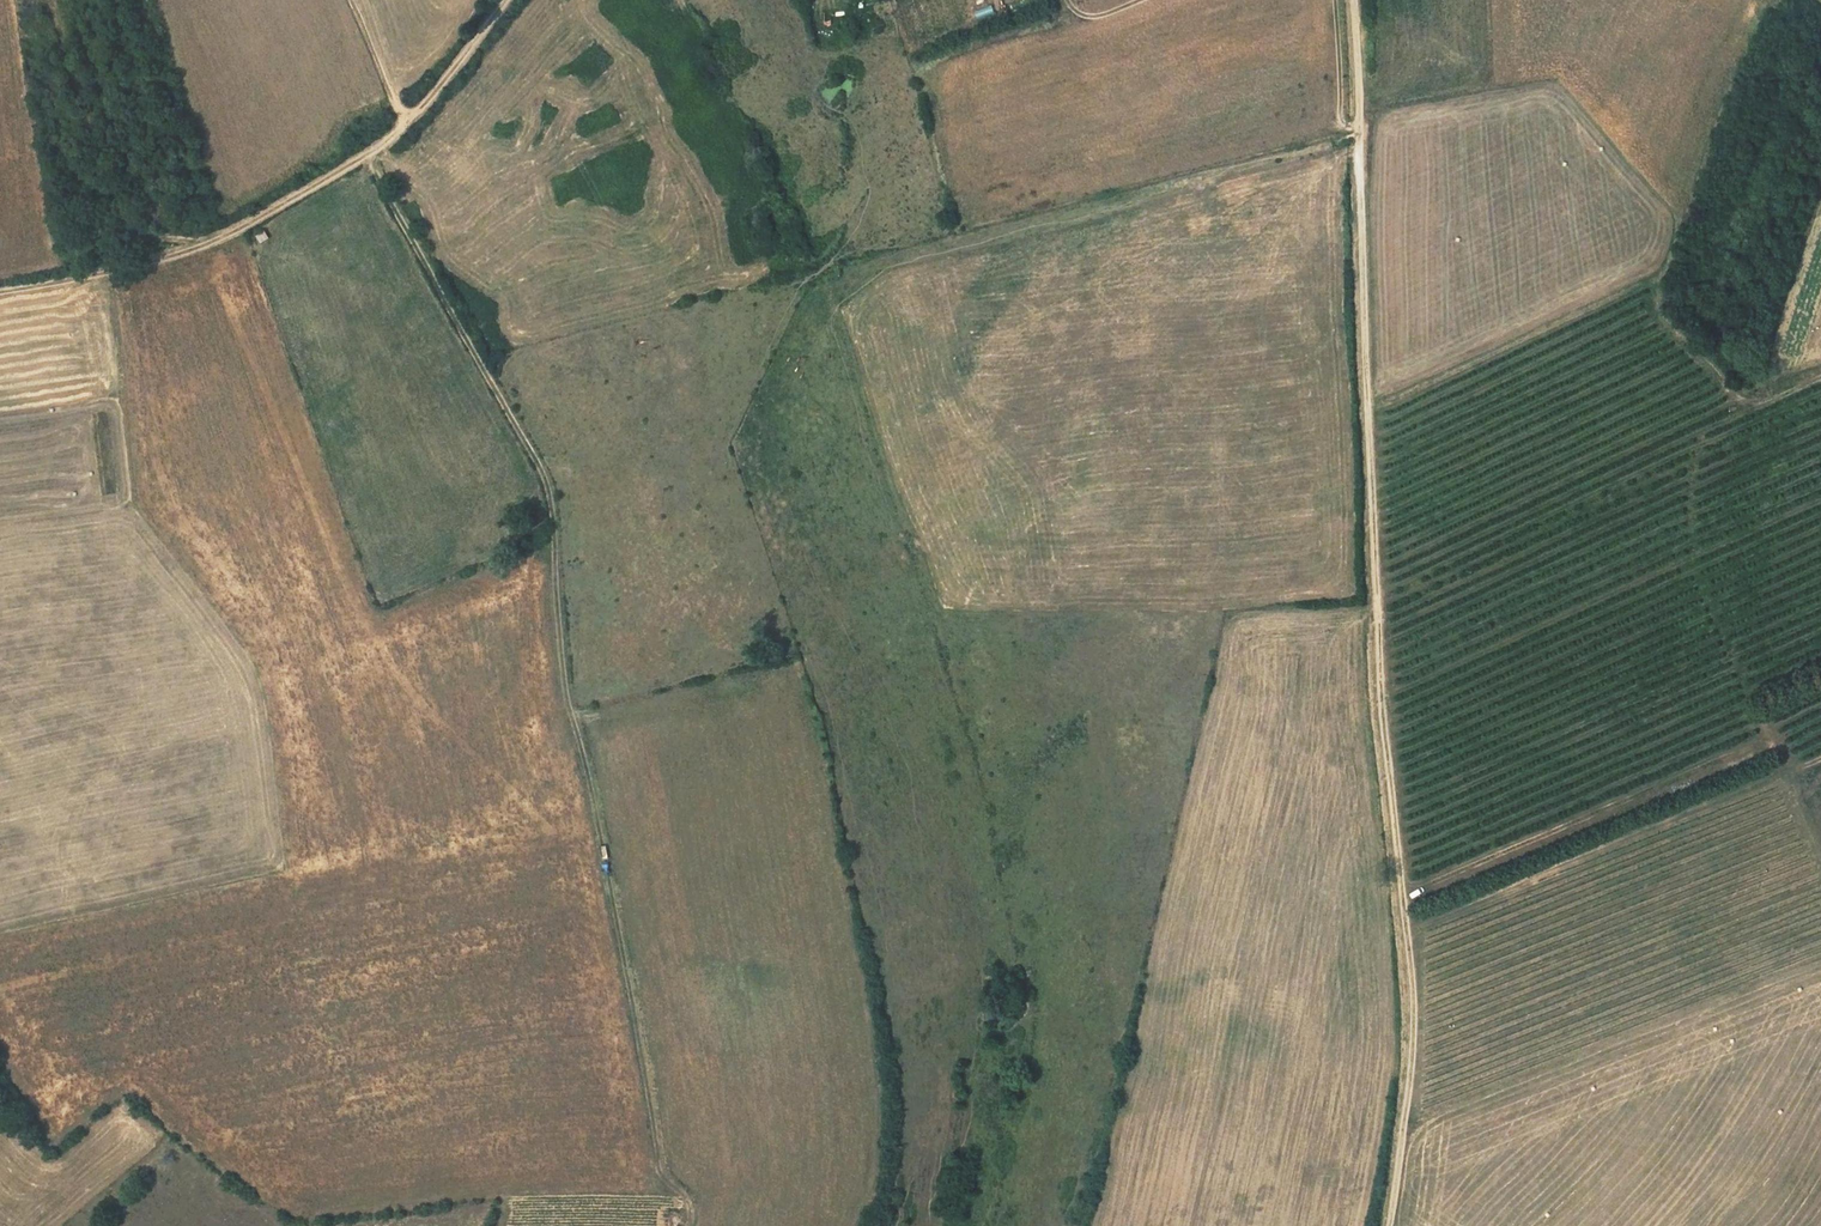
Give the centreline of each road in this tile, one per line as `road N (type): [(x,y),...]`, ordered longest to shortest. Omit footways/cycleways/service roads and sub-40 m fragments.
road 1 (track): [(1349,0),(1377,698),(1410,1028),(1384,1225)]
road 2 (track): [(403,121),(365,156),(236,230),(173,255),(0,291)]
road 3 (track): [(349,0),(403,121),(504,0)]

